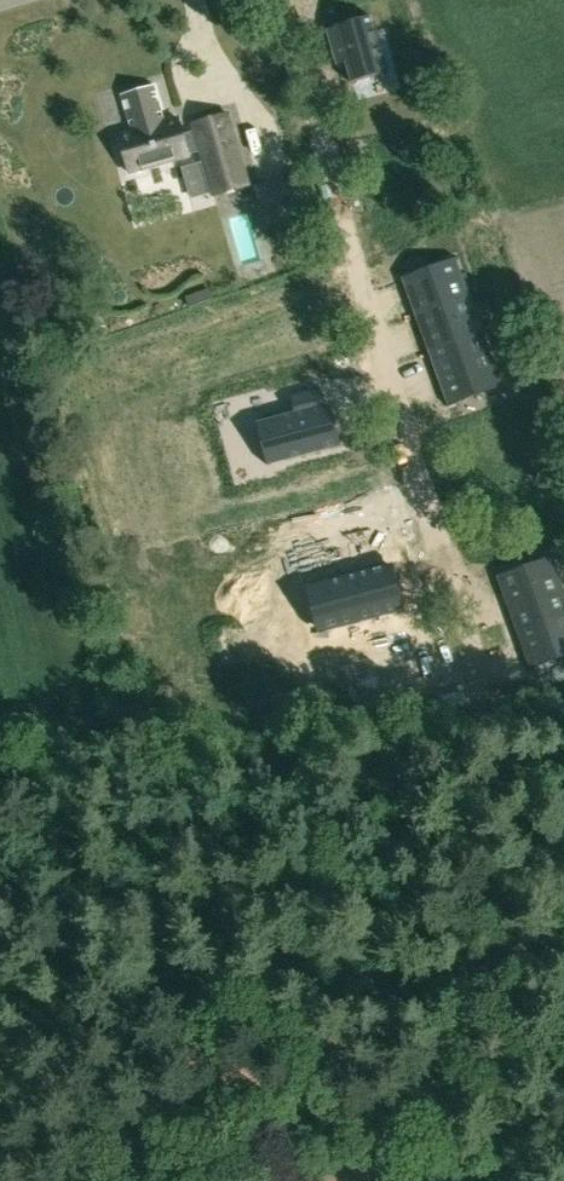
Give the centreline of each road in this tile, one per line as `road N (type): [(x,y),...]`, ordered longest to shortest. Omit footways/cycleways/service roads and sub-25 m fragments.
road 1 (residential): [(478,679),(284,0)]

